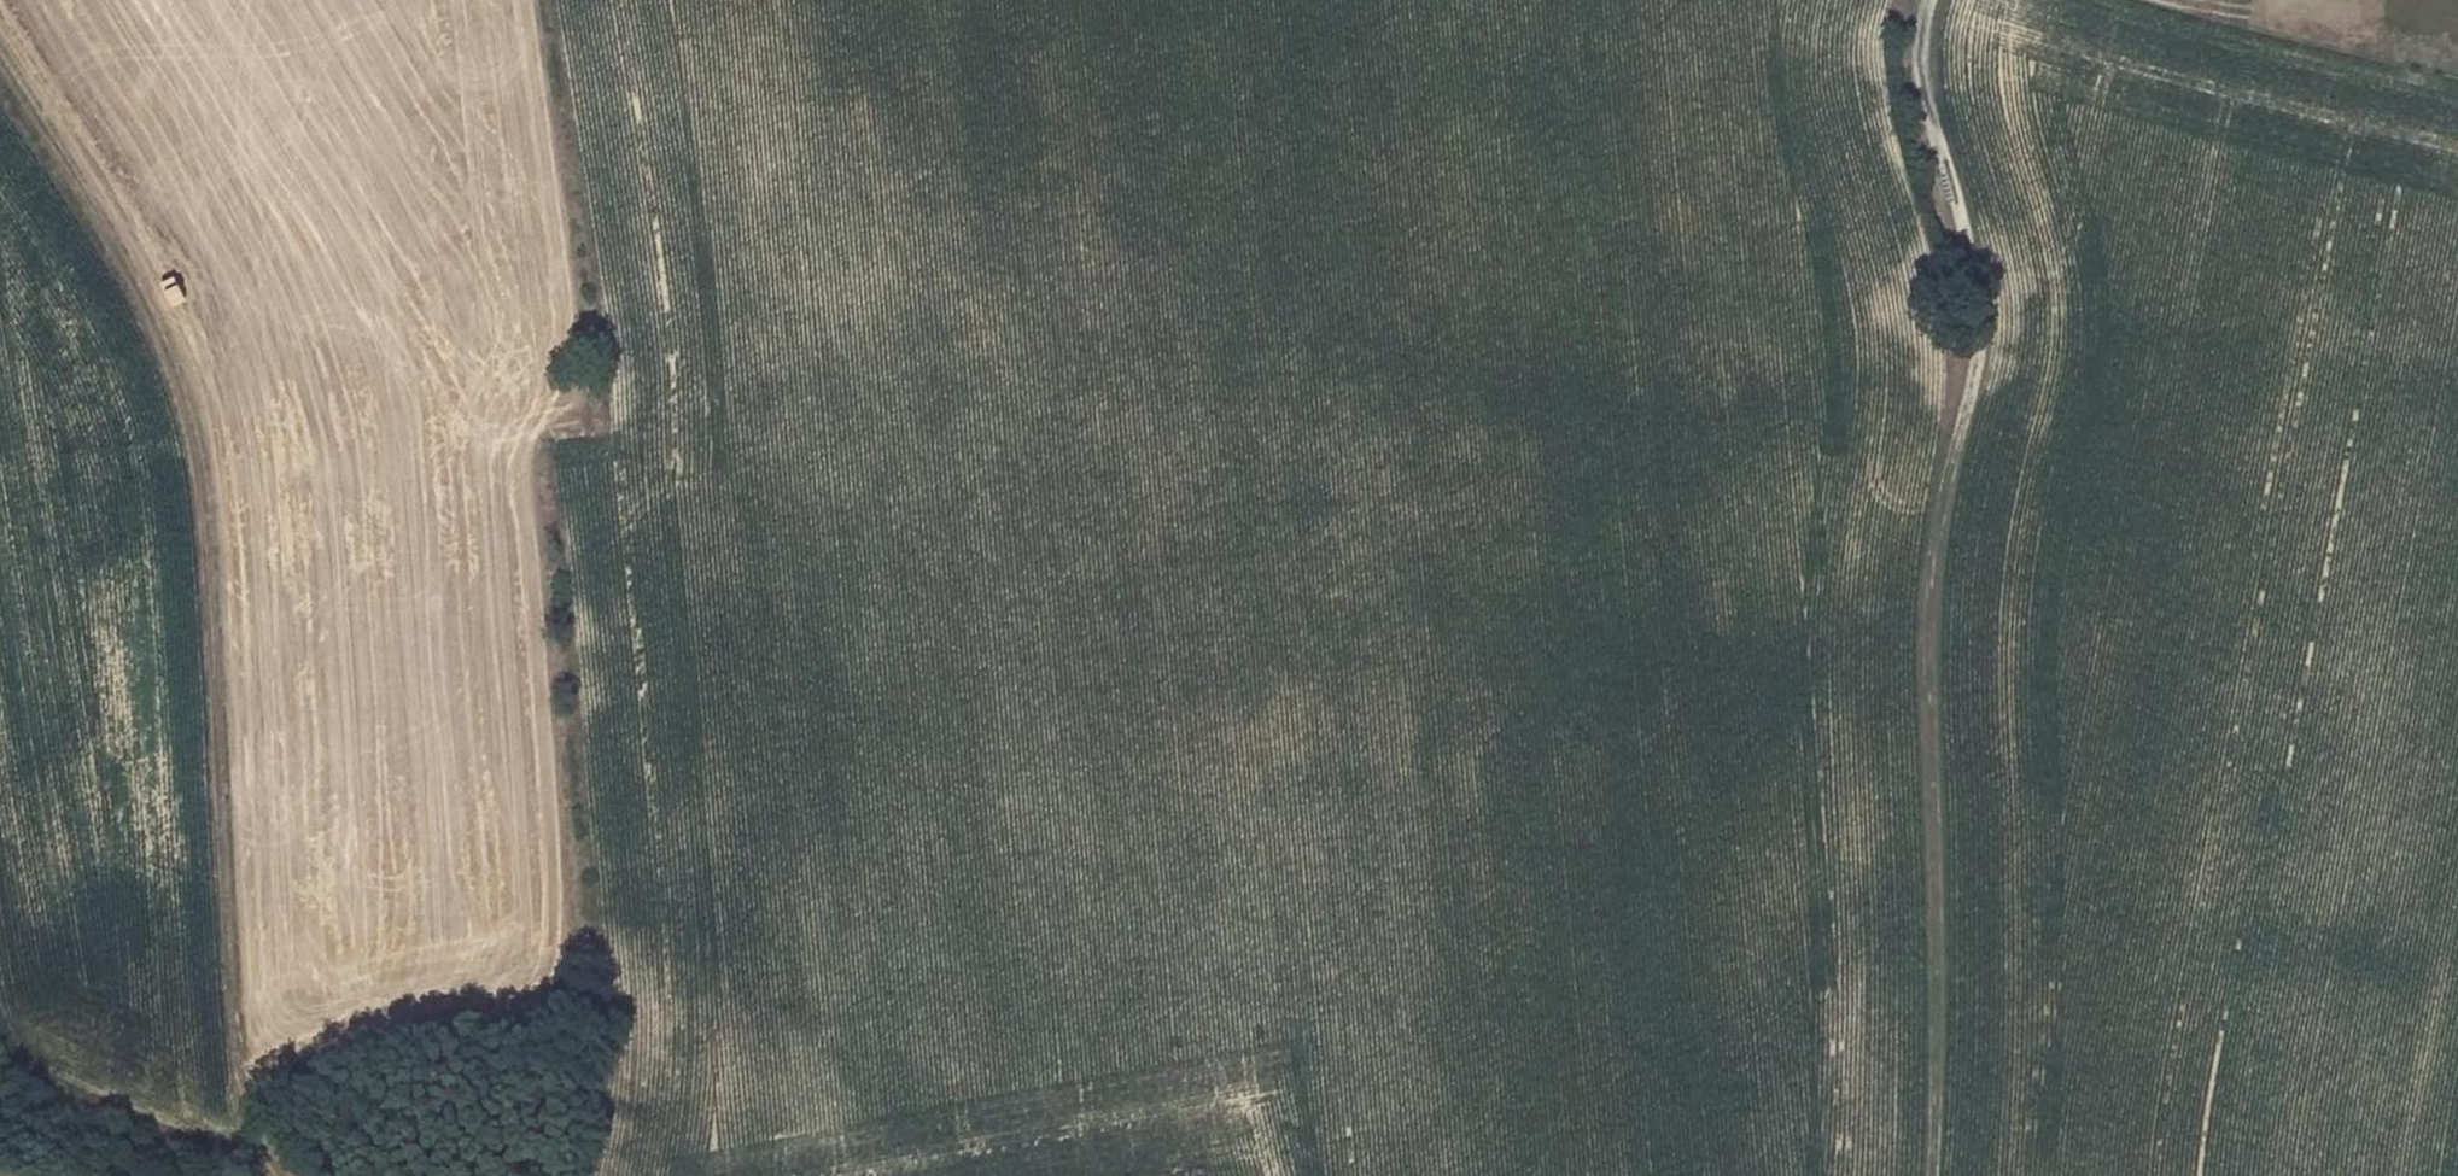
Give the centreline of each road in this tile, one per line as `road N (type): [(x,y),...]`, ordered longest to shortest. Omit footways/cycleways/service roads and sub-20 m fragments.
road 1 (track): [(1934,0),(1930,94),(1991,307),(1986,396),(1961,469),(1943,574),(1951,1095),(1944,1175)]
road 2 (track): [(294,1175),(263,1123),(235,1014),(197,454),(148,290),(0,68)]

